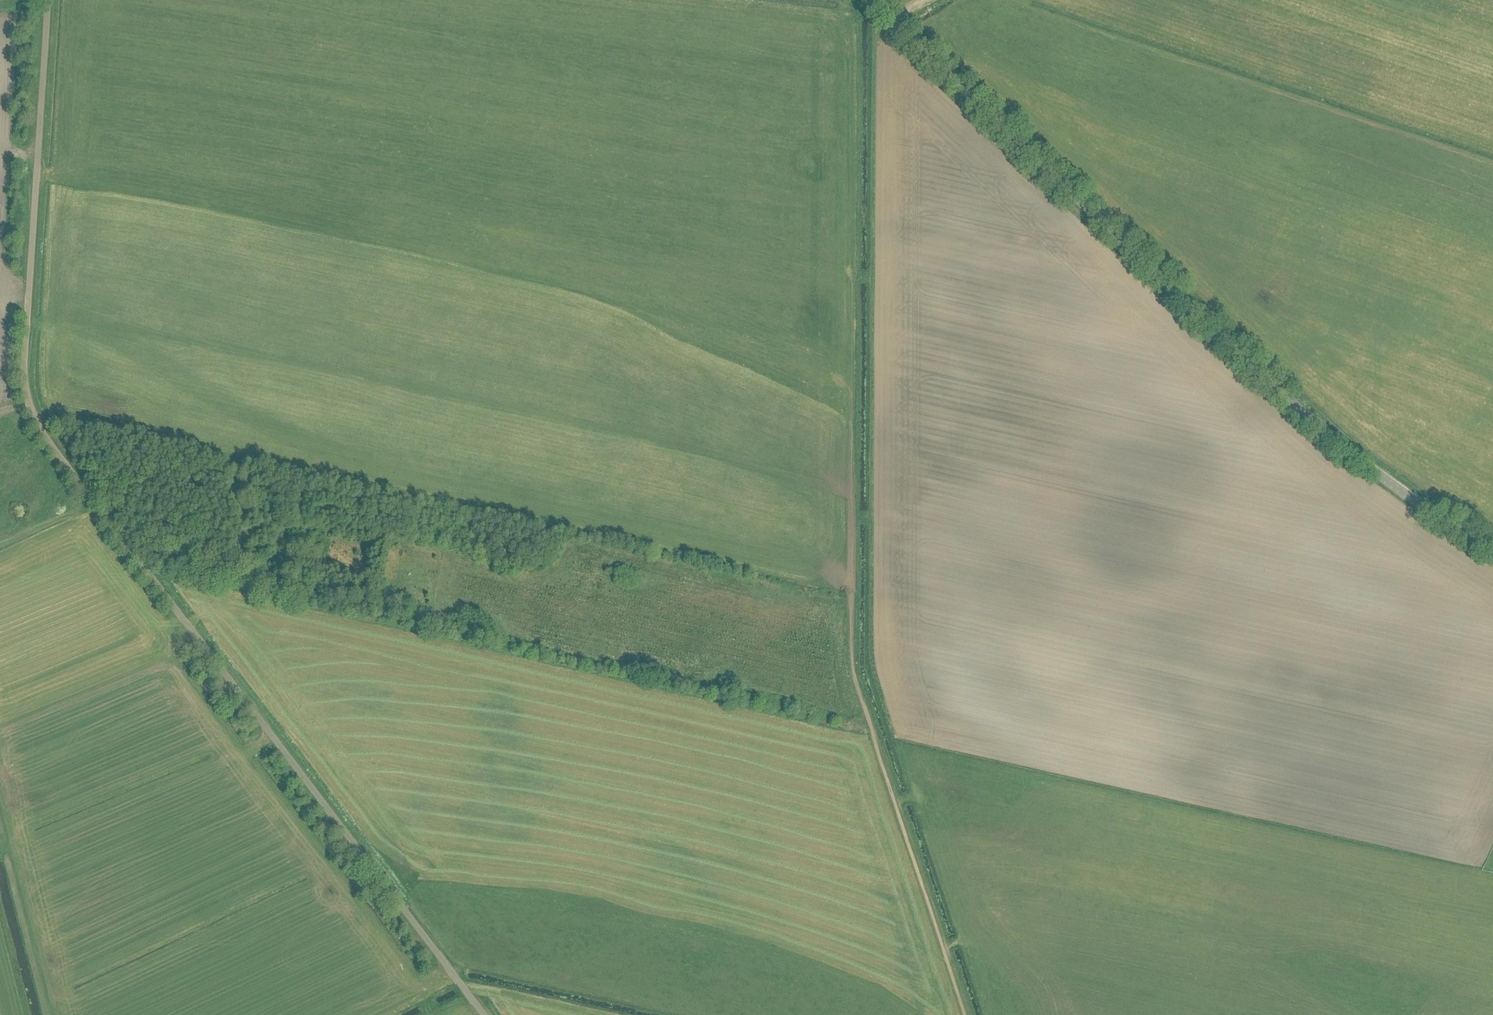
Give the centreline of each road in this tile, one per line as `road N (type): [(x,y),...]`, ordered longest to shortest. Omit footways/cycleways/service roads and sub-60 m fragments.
road 1 (unclassified): [(483,1014),(34,416),(24,378),(46,0)]
road 2 (tertiary): [(1492,552),(1330,437),(867,0)]

